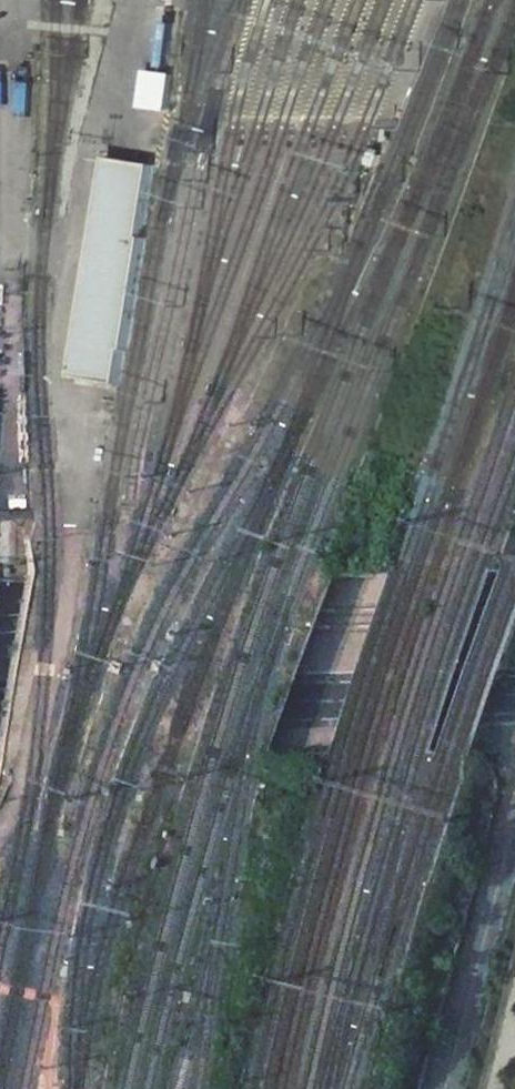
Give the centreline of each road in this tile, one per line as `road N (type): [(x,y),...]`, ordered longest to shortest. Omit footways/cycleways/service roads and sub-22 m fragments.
road 1 (tertiary): [(0,710),(514,693)]
road 2 (track): [(93,115),(145,138),(198,141),(222,106),(392,107),(435,0)]

